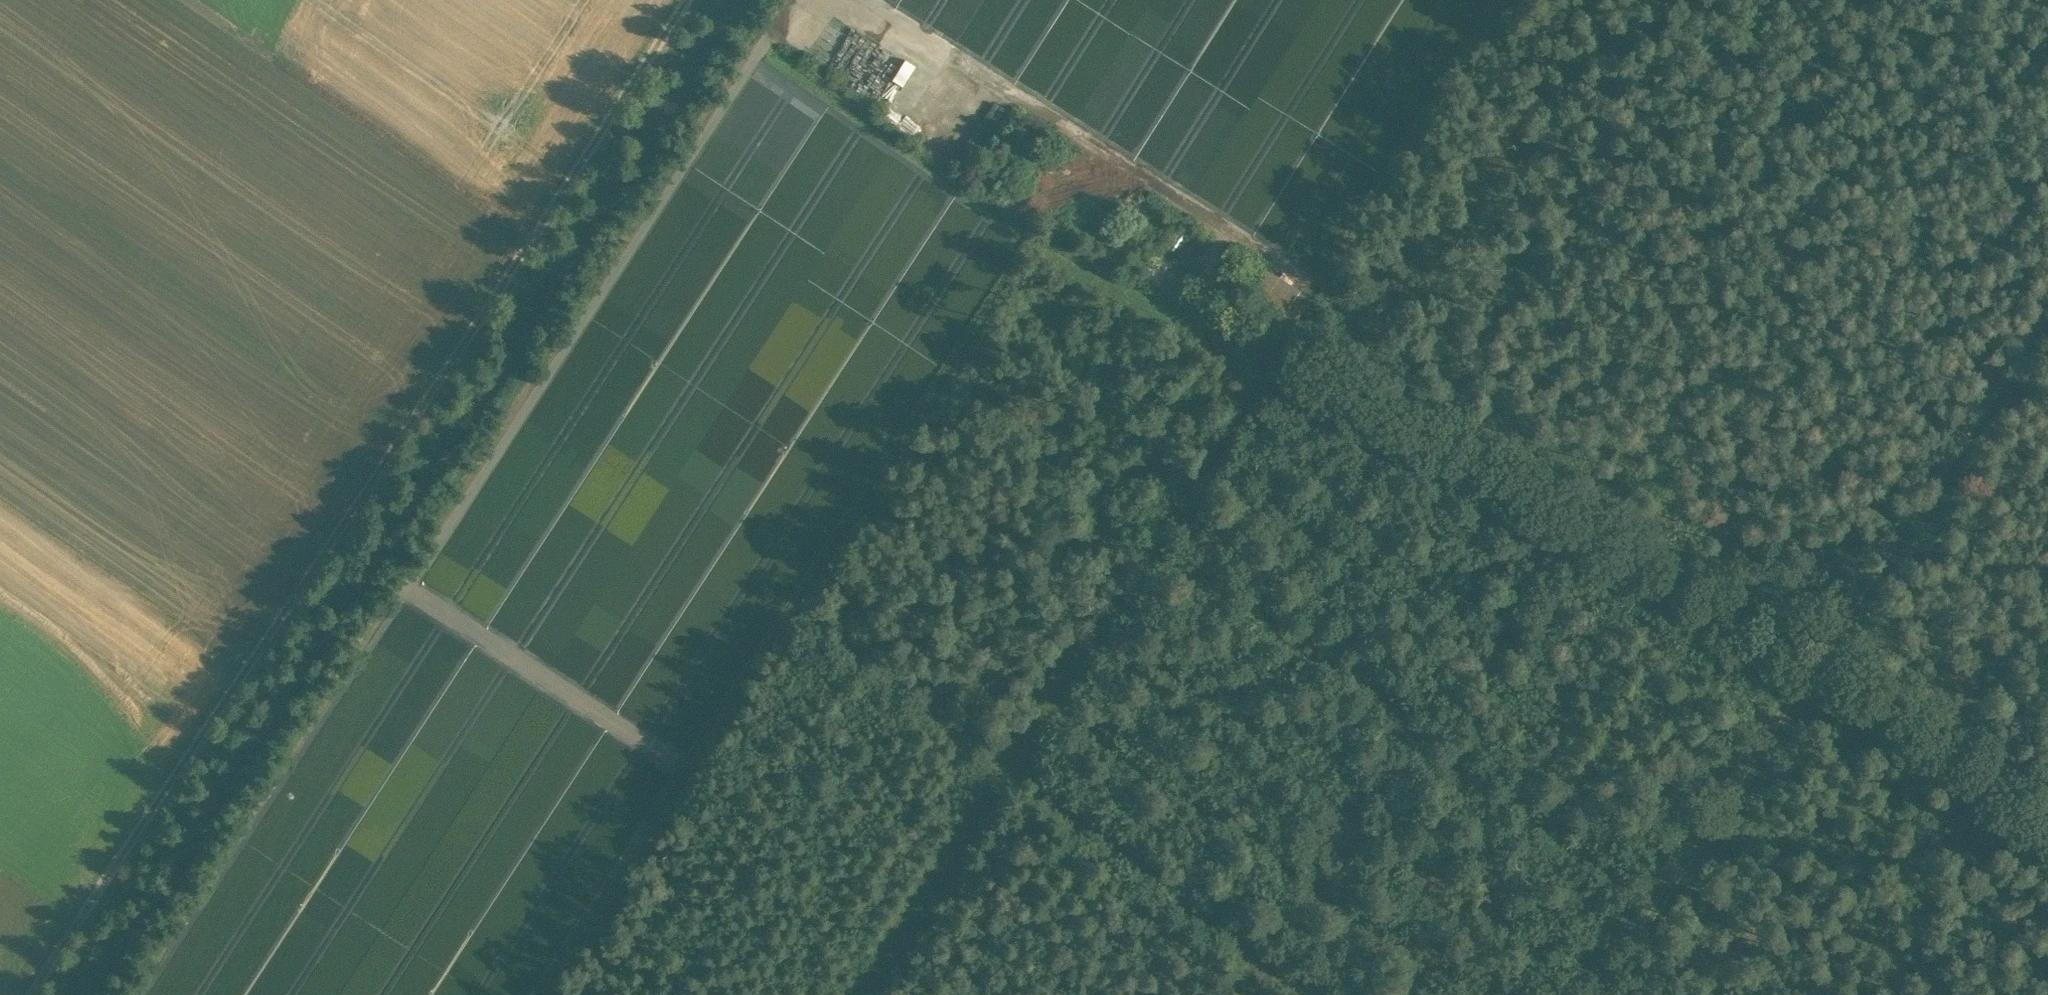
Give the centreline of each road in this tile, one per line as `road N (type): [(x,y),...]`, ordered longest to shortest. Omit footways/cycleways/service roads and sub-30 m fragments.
road 1 (track): [(2047,305),(1808,672)]
road 2 (track): [(40,994),(270,661)]
road 3 (track): [(1808,672),(1597,994)]
road 4 (track): [(1808,672),(2047,843)]

